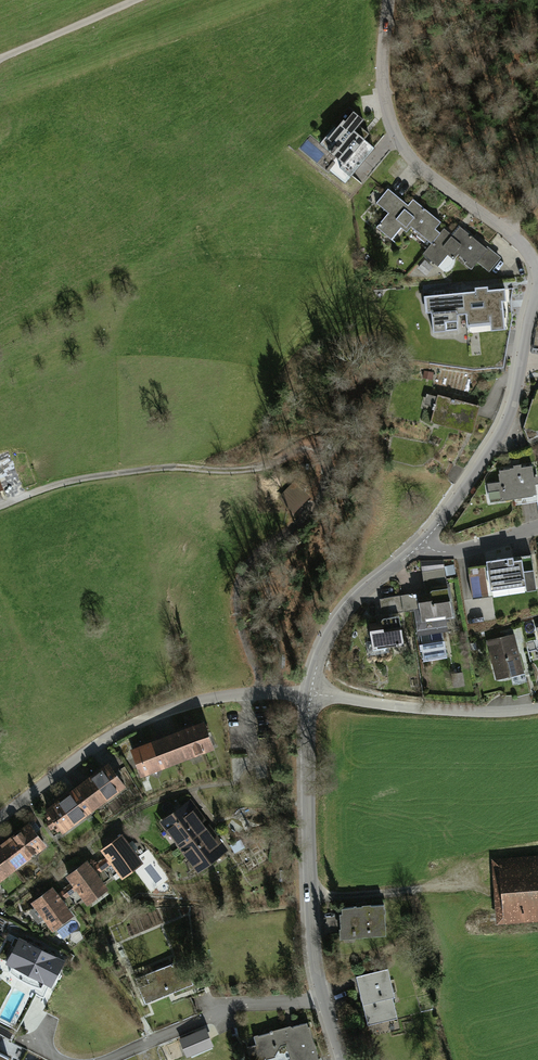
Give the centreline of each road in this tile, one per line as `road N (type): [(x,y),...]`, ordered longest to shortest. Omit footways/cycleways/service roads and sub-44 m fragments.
road 1 (residential): [(342,1059),(315,962),(310,694)]
road 2 (unclassified): [(388,0),(382,81),(393,132),(413,161),(527,250),(537,282)]
road 3 (residential): [(0,818),(127,725),(166,708),(218,692),(310,694)]
road 4 (residential): [(418,547),(501,433),(537,282)]
road 5 (residential): [(310,694),(404,708),(537,707)]
road 6 (residential): [(310,694),(339,620),(418,547)]
road 7 (residential): [(418,547),(460,550),(537,528)]

